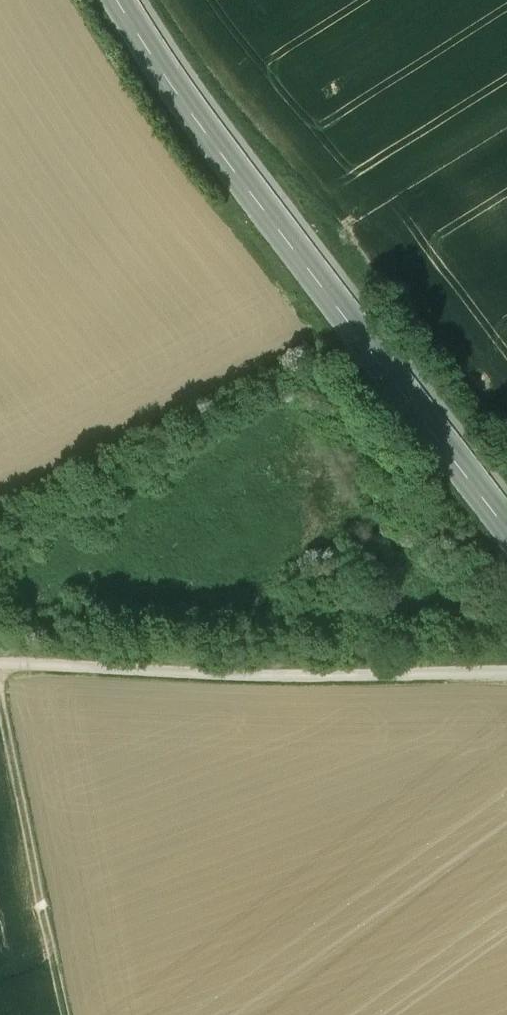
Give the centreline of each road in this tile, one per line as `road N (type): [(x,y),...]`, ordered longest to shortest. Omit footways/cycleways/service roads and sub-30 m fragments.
road 1 (tertiary): [(506,525),(121,0)]
road 2 (track): [(66,1014),(0,713)]

